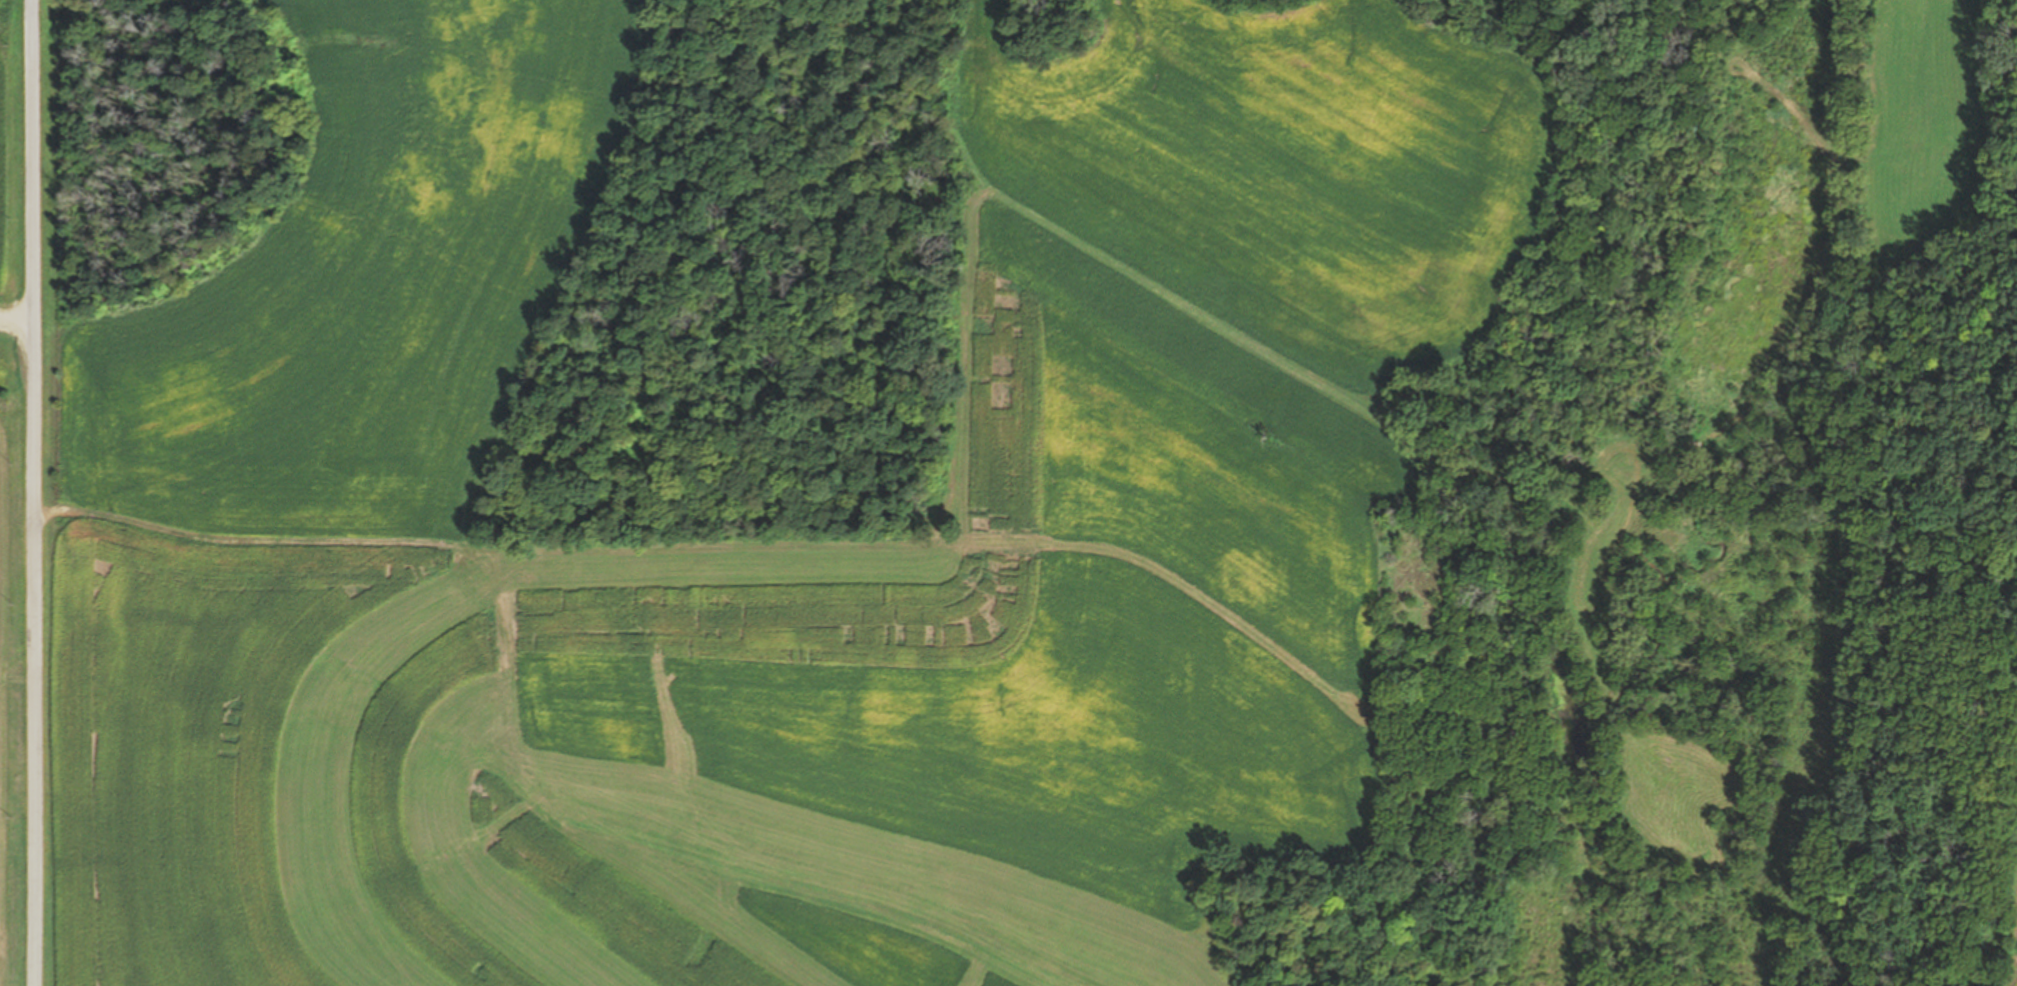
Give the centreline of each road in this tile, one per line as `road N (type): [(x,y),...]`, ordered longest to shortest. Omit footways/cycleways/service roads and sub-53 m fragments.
road 1 (residential): [(32,985),(29,0)]

